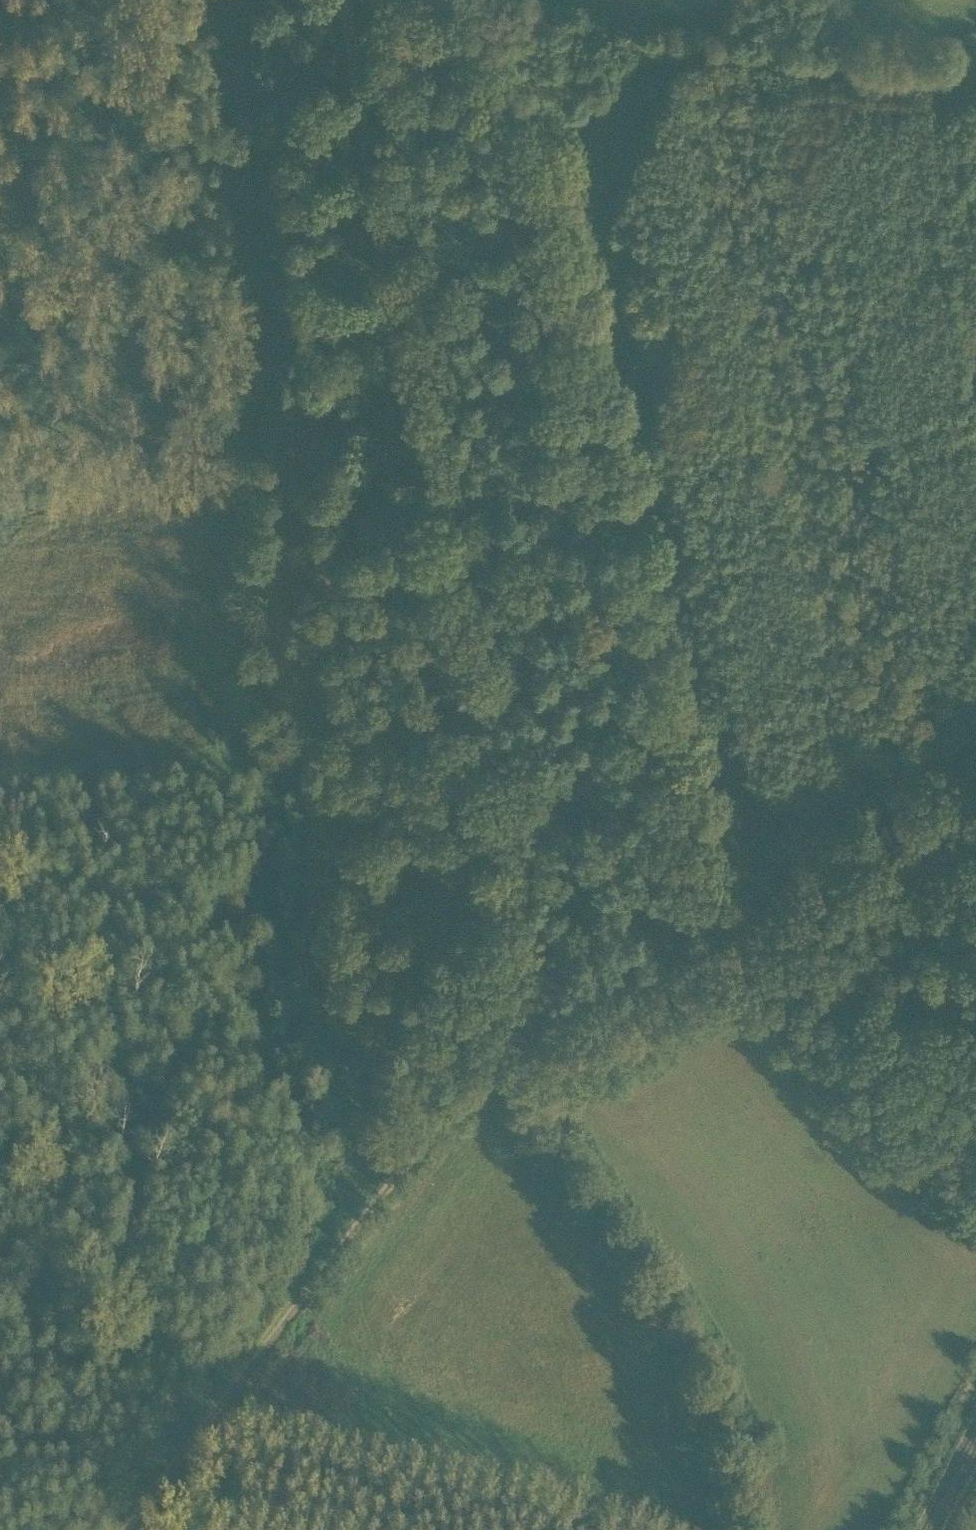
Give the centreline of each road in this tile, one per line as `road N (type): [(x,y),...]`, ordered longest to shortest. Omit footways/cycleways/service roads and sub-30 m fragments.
road 1 (track): [(357,0),(468,694),(514,1049)]
road 2 (track): [(514,1049),(142,1529)]
road 3 (track): [(514,1049),(975,806)]

